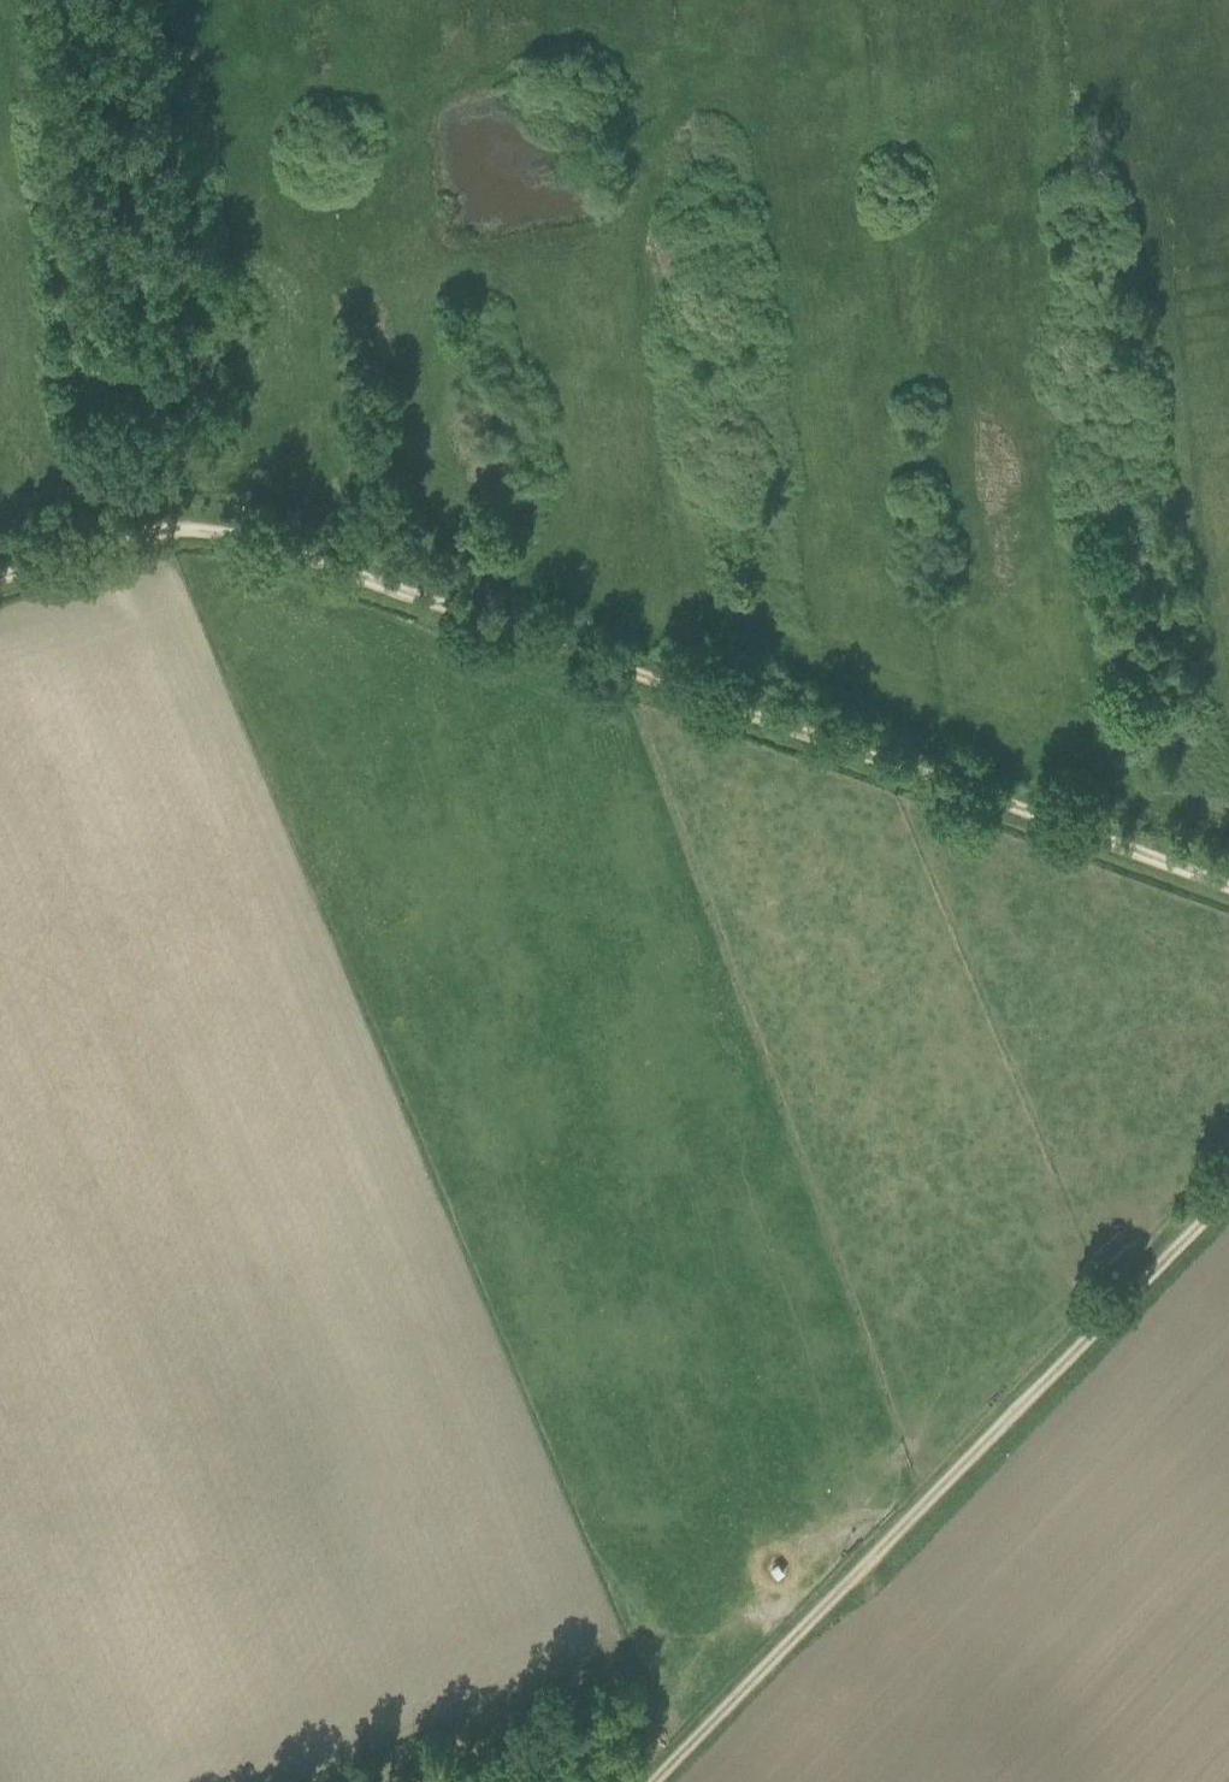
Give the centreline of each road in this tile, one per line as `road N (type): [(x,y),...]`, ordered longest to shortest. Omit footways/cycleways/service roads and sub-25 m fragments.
road 1 (track): [(1228,885),(216,537),(162,538),(0,582)]
road 2 (track): [(1228,1190),(654,1781)]

